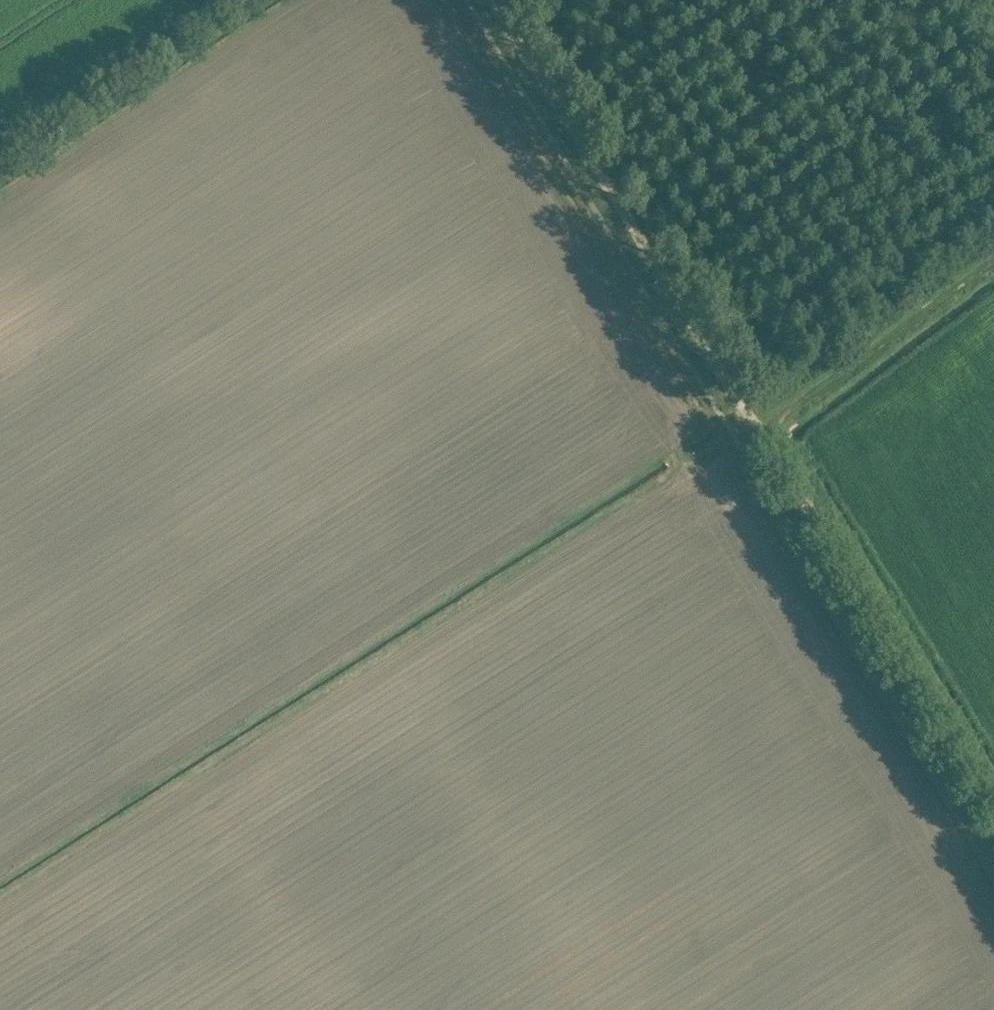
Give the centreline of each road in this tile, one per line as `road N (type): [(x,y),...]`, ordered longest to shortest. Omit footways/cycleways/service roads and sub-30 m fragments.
road 1 (track): [(757,431),(492,0)]
road 2 (track): [(993,817),(757,431)]
road 3 (track): [(757,431),(993,260)]

